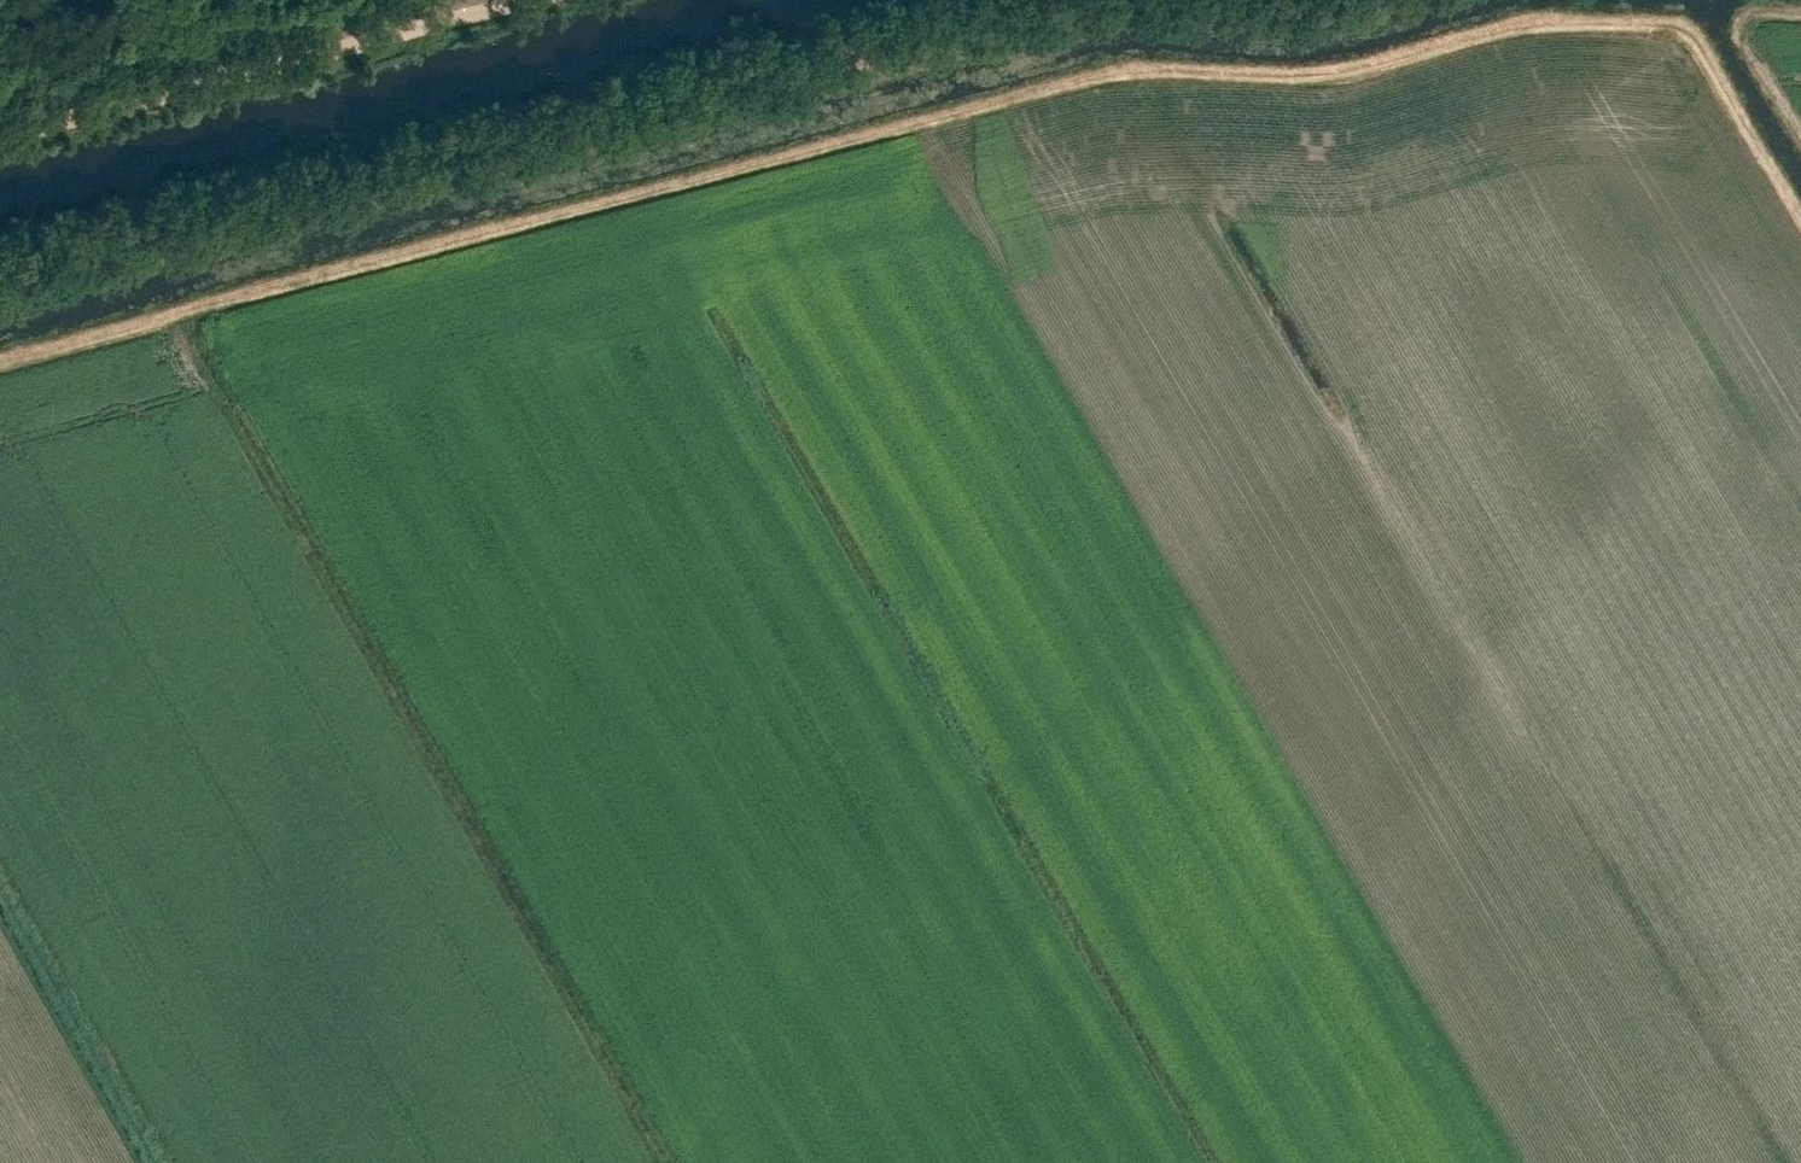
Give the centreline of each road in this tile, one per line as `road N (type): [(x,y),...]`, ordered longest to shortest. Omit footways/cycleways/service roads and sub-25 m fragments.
road 1 (track): [(0,278),(1045,0)]
road 2 (track): [(0,140),(540,0)]

